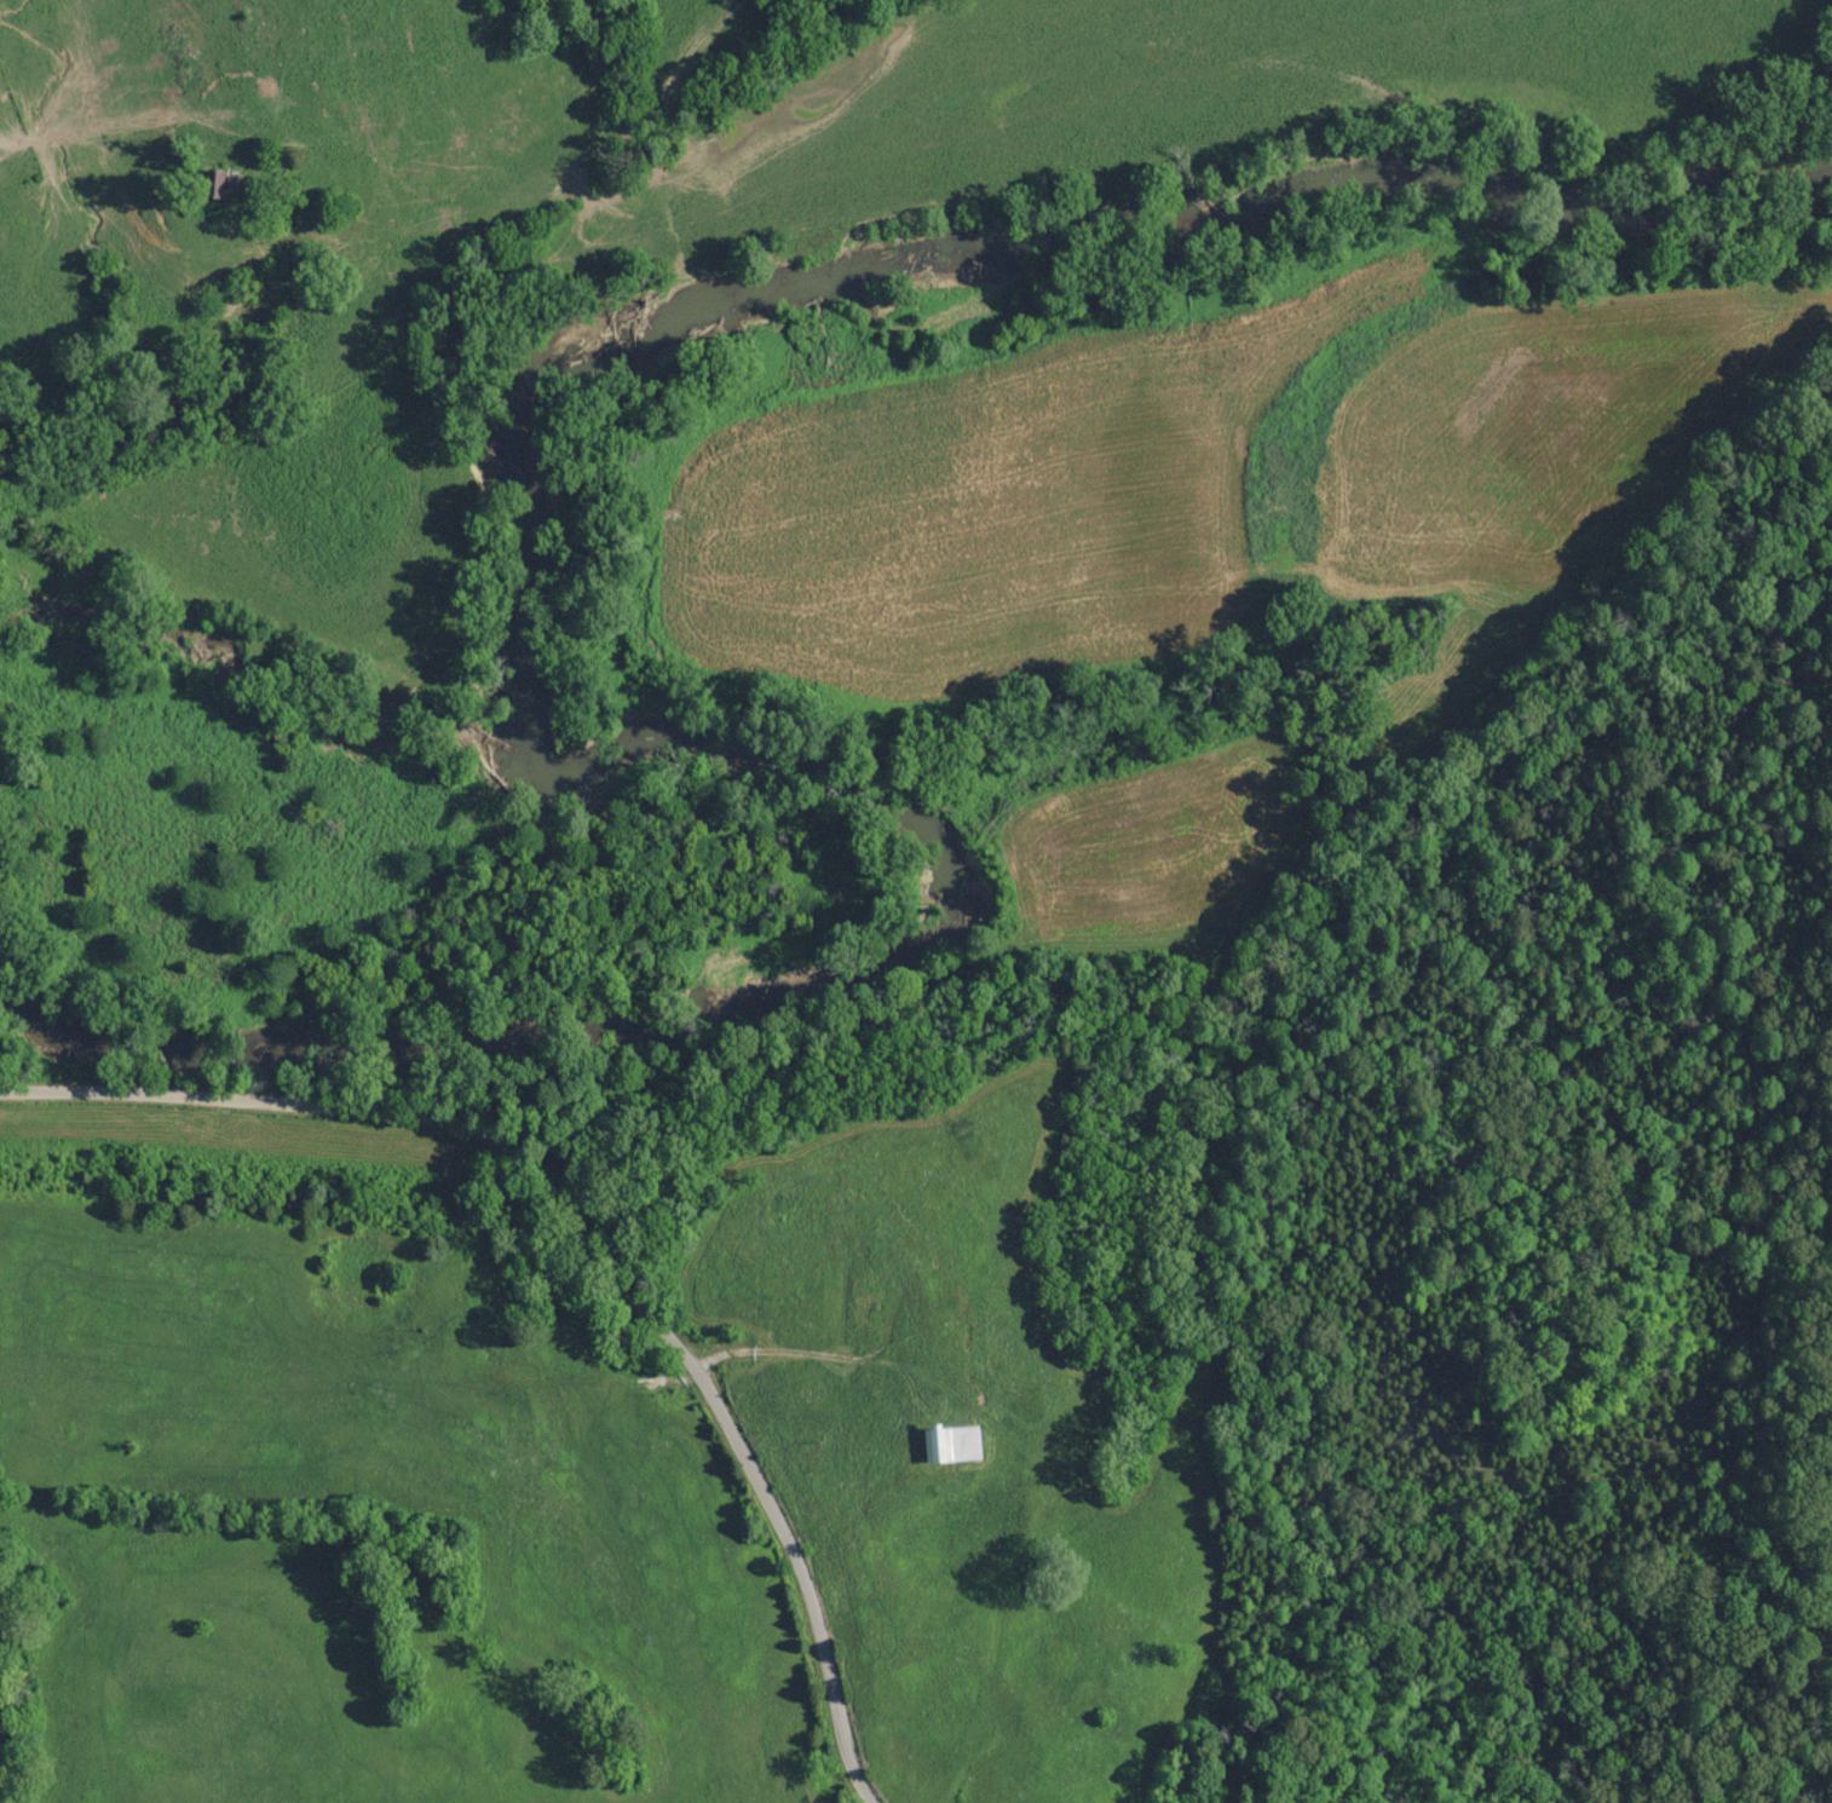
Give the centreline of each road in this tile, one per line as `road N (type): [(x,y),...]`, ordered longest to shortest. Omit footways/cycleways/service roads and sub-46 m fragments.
road 1 (residential): [(868,1802),(849,1762),(790,1539),(666,1318),(552,1182),(479,1139),(416,1122),(0,1088)]

